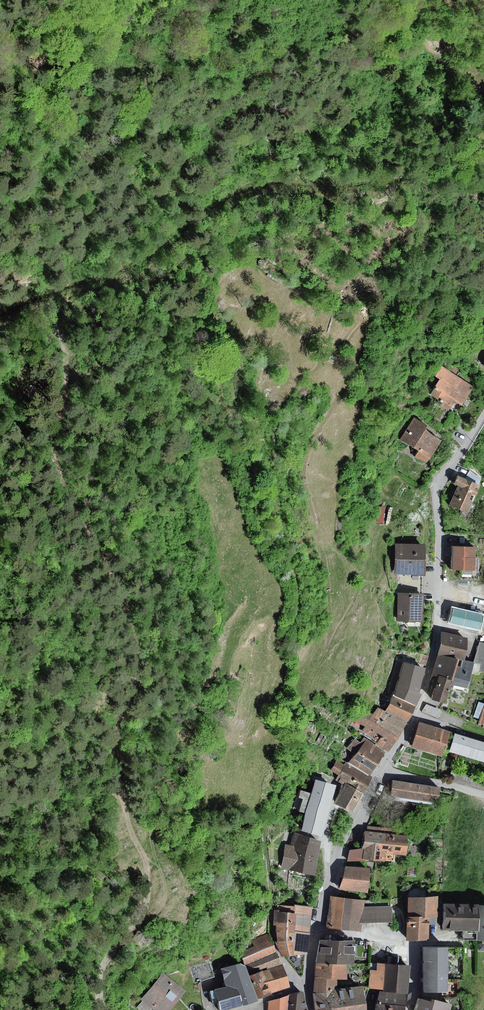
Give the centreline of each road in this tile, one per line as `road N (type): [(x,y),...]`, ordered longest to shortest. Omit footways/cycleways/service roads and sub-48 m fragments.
road 1 (track): [(64,351),(63,408),(51,450),(133,633),(138,661),(118,726),(119,783),(162,894),(114,954),(106,1009)]
road 2 (residential): [(483,417),(437,489),(431,665),(408,732),(335,865),(308,988),(313,1009)]

